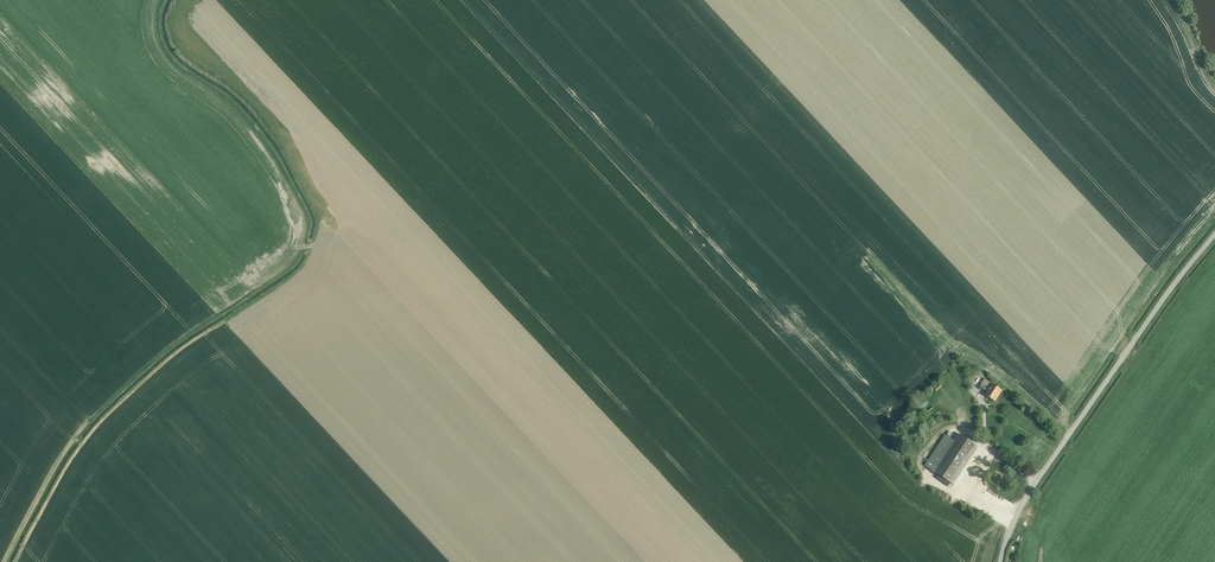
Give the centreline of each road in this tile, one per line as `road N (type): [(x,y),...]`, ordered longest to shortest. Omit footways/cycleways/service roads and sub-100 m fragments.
road 1 (unclassified): [(1001,561),(1037,480),(1214,234)]

